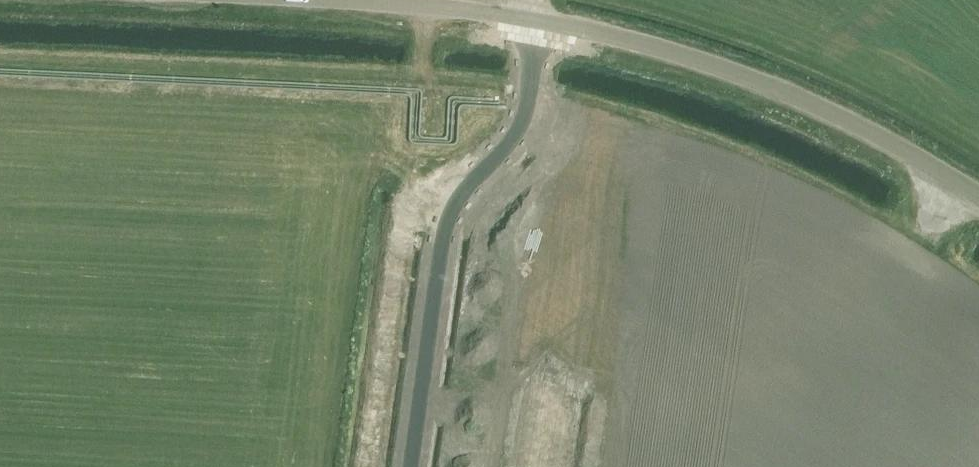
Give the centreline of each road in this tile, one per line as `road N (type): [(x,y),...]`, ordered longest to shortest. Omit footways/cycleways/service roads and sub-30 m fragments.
road 1 (unclassified): [(978,195),(846,118),(673,52),(473,10),(355,0)]
road 2 (track): [(541,21),(530,96),(516,130),(481,157),(427,176),(408,197),(368,466)]

